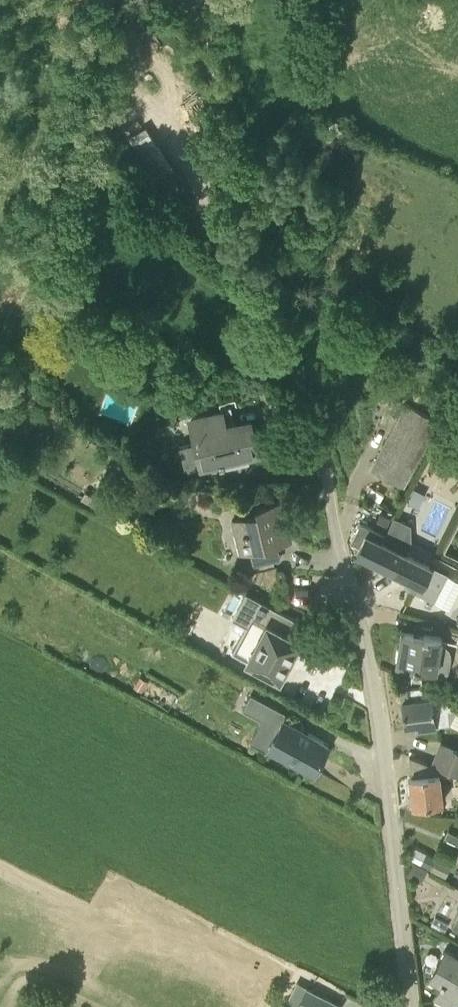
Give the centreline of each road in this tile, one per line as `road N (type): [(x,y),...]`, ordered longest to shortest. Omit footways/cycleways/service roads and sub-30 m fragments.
road 1 (residential): [(413,1006),(376,681),(315,424)]
road 2 (track): [(315,424),(234,240),(204,0)]

